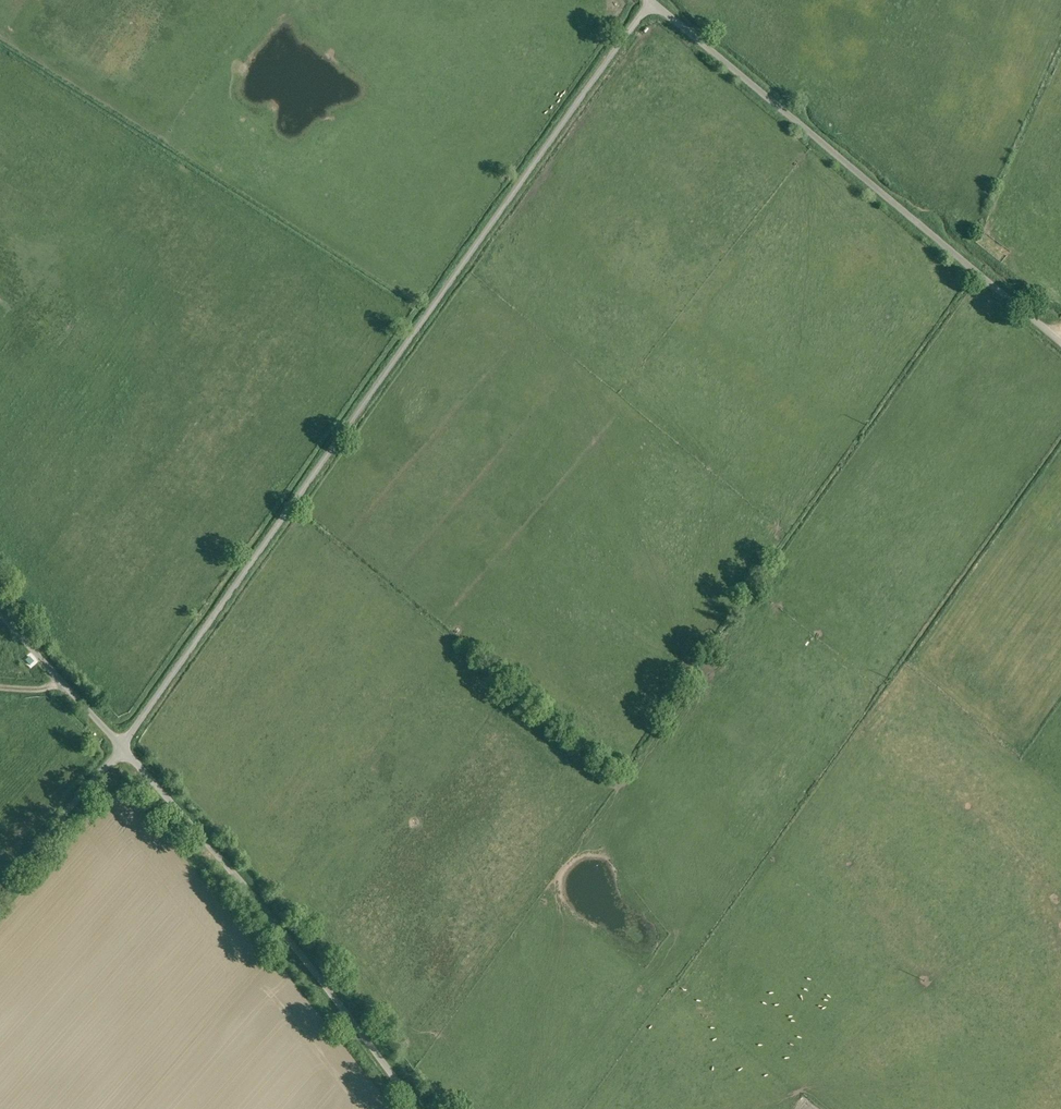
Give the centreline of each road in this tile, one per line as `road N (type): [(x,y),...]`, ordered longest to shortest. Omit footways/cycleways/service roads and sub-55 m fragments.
road 1 (unclassified): [(649,0),(120,746)]
road 2 (unclassified): [(649,0),(1060,344)]
road 3 (unclassified): [(413,1108),(120,746)]
road 4 (unclassified): [(120,746),(0,884)]
road 5 (unclassified): [(120,746),(0,614)]

